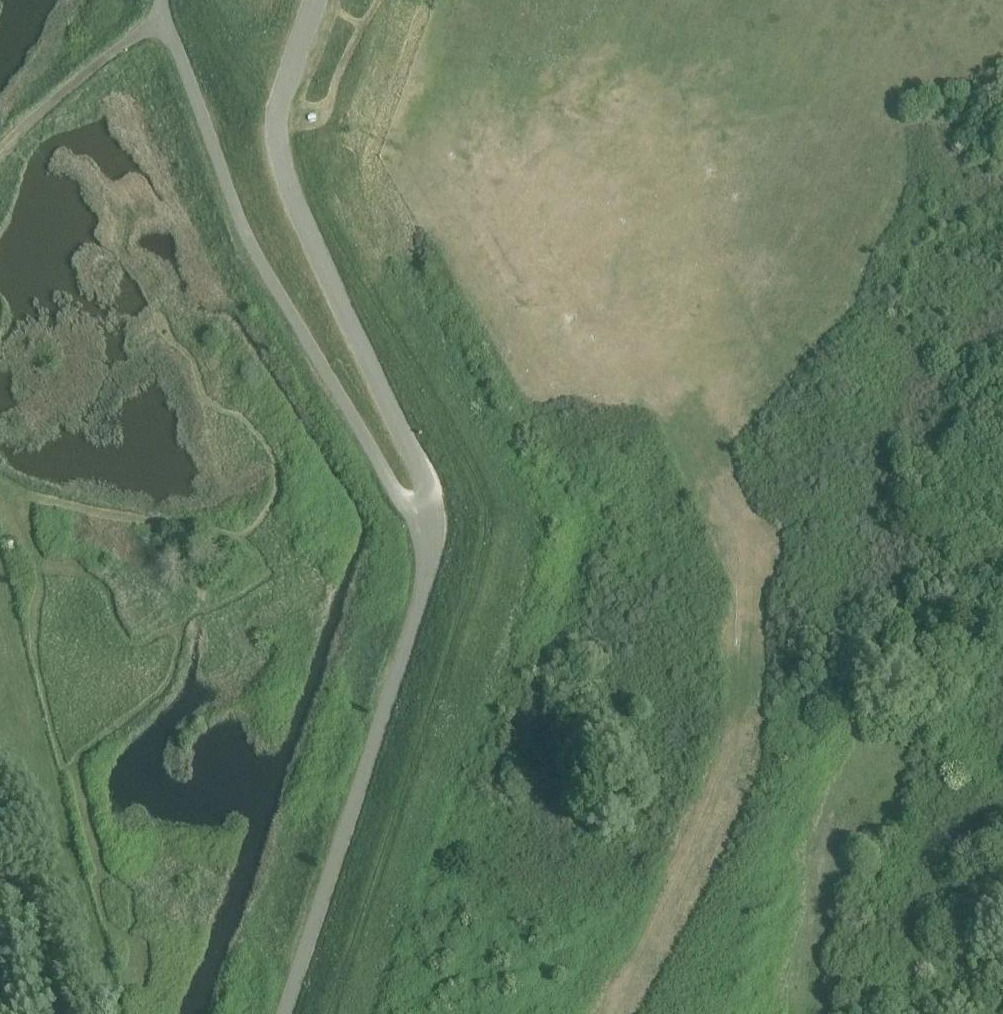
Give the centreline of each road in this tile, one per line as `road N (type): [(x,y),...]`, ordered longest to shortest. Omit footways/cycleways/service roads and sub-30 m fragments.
road 1 (unclassified): [(419,532),(259,263),(162,14)]
road 2 (unclassified): [(419,532),(423,476),(292,199),(277,148),(285,82),(314,0)]
road 3 (unclassified): [(283,1013),(424,583),(419,532)]

